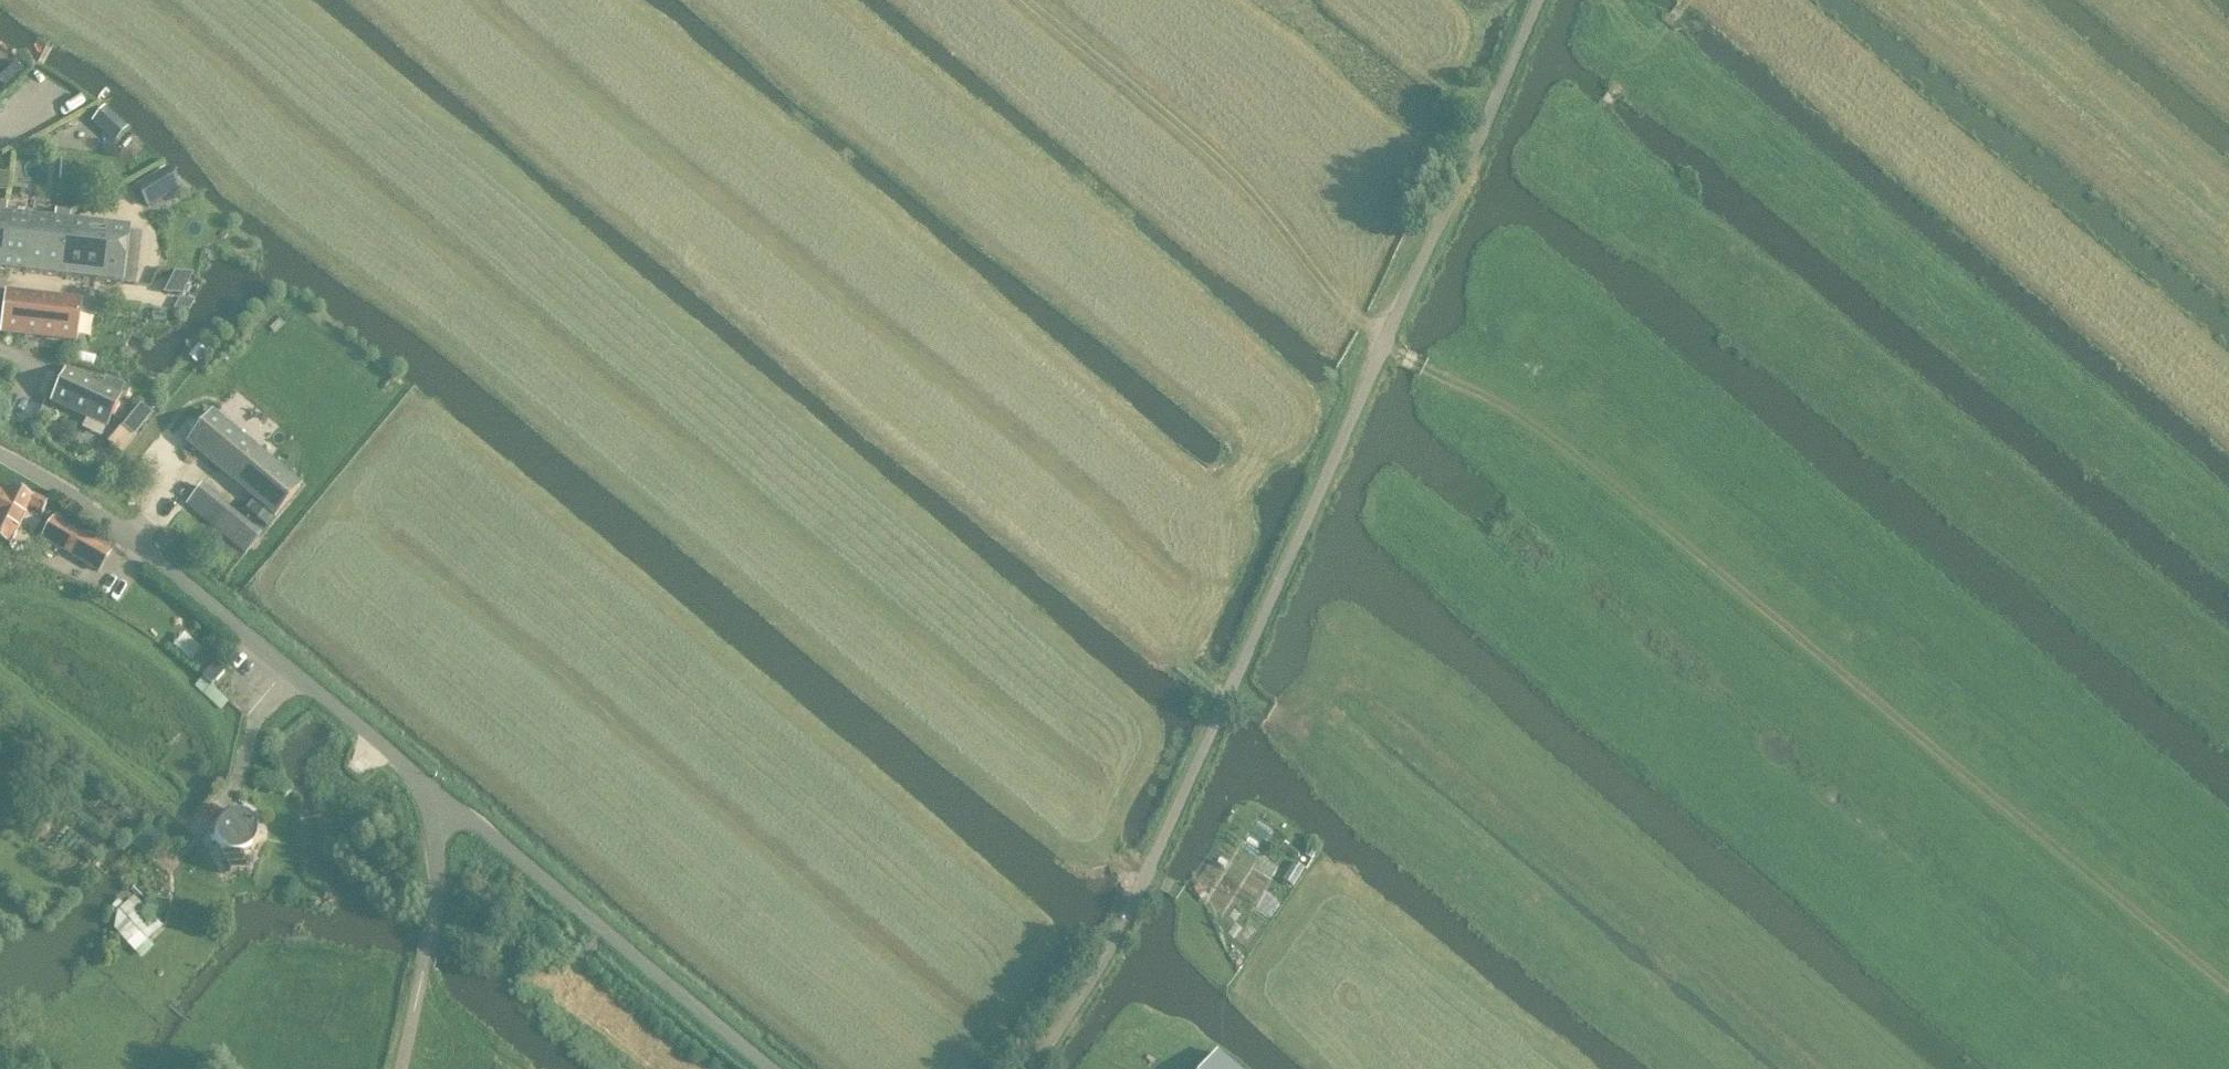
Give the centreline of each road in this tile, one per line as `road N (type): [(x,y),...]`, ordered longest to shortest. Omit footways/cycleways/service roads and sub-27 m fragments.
road 1 (track): [(2228,975),(1555,429),(1383,343),(1237,180),(1021,0)]
road 2 (unclassified): [(1033,1068),(1113,944),(1537,0)]
road 3 (unclassified): [(433,789),(107,522),(0,460)]
road 4 (unclassified): [(433,789),(769,1068)]
road 5 (track): [(1315,1060),(1230,981),(1178,891),(1076,826)]

